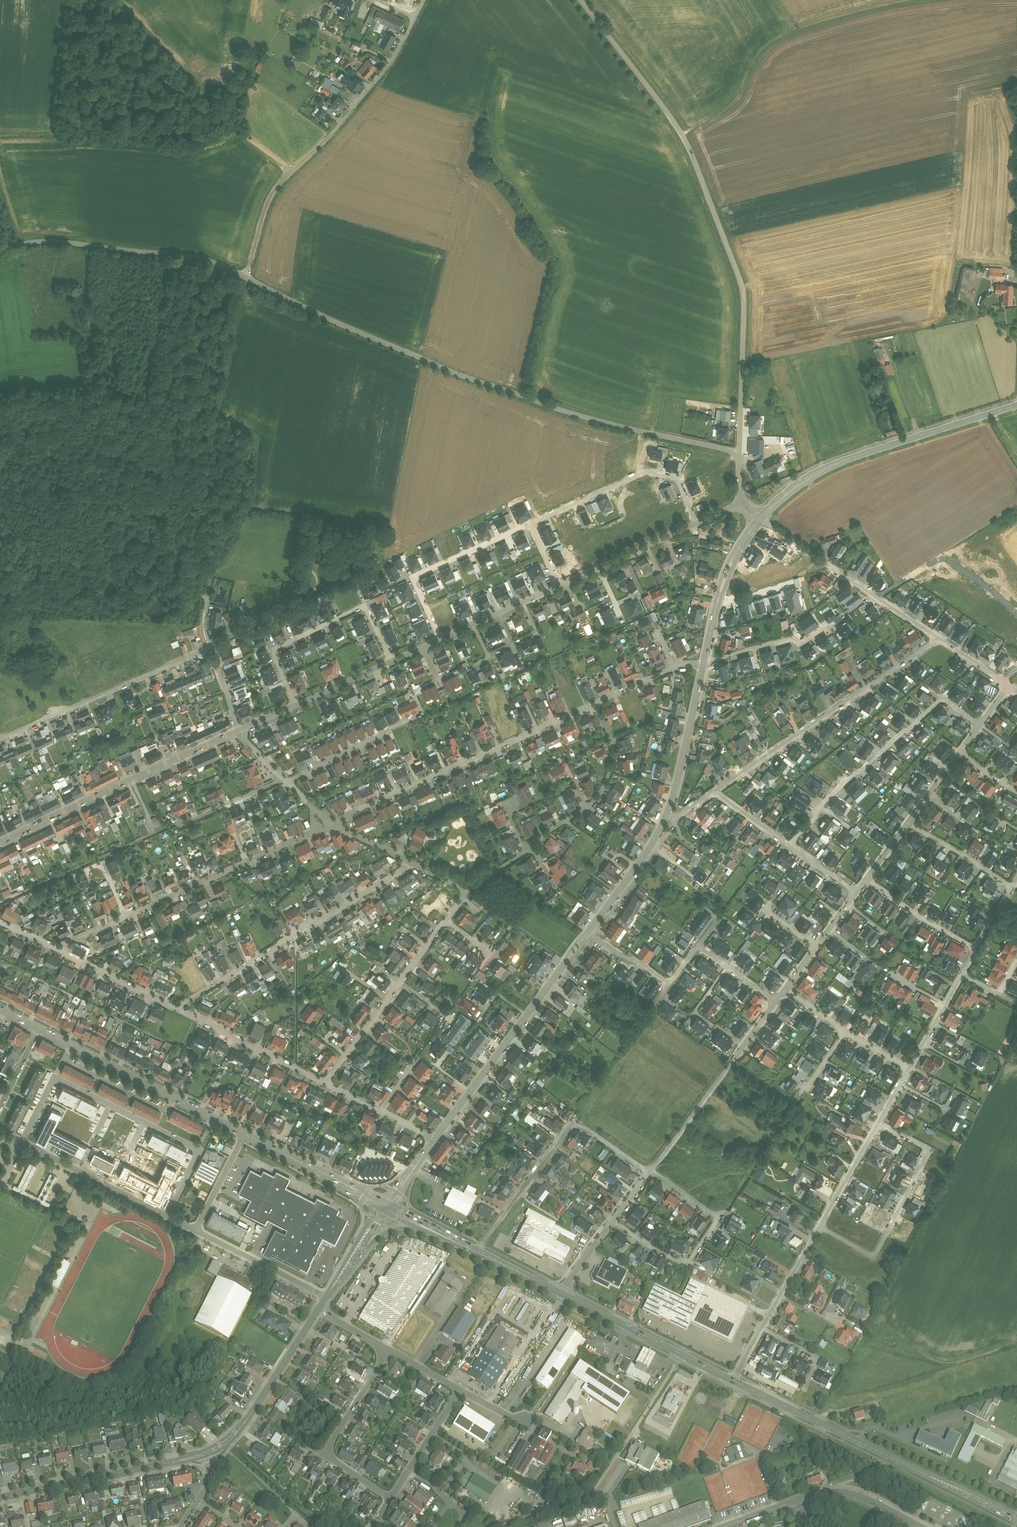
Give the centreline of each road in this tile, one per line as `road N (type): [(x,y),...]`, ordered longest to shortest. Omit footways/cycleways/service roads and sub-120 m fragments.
road 1 (unclassified): [(245,276),(328,319),(541,403),(739,454)]
road 2 (unclassified): [(581,0),(684,137),(741,281),(739,454)]
road 3 (track): [(208,261),(188,303),(164,411),(131,457),(117,493),(202,563),(206,583)]
road 4 (unclassified): [(245,276),(273,189),(388,63),(416,15)]
road 5 (residential): [(594,704),(334,823)]
road 6 (residential): [(314,833),(61,950)]
road 7 (residential): [(413,863),(175,1008)]
road 8 (residential): [(939,637),(715,792)]
road 9 (residential): [(0,843),(239,731)]
road 10 (tertiary): [(588,932),(435,1140)]
road 11 (residential): [(478,1249),(575,1118),(648,1172)]
road 12 (unclassified): [(0,248),(57,241),(202,259),(245,276)]
road 13 (track): [(117,0),(232,125),(288,169)]
road 14 (residential): [(879,1123),(930,1150),(874,1256),(819,1226)]
road 15 (tertiary): [(39,1028),(245,1134)]
road 16 (residential): [(211,645),(0,738)]
road 17 (residential): [(295,705),(273,650),(365,606),(391,661)]
road 18 (residential): [(648,1172),(716,1217),(692,1258),(677,1261),(612,1221)]
road 19 (secondary): [(0,1497),(208,1452)]
road 20 (secondary): [(733,1380),(923,1473)]
road 21 (residential): [(821,805),(943,699),(980,725)]
road 22 (residential): [(531,524),(645,472),(677,479),(696,523)]
road 23 (residential): [(325,1083),(446,920)]
road 24 (residential): [(440,639),(414,577),(531,524)]
road 25 (residential): [(390,1350),(329,1450),(390,1498)]
road 26 (secondary): [(208,1452),(245,1423),(319,1309)]
road 27 (tertiary): [(1016,404),(849,458)]
road 28 (residential): [(1016,614),(942,557),(877,597)]
road 29 (residential): [(175,1008),(325,1083)]
road 30 (residential): [(167,1215),(22,1142)]
road 31 (residential): [(199,1149),(54,1077)]
road 32 (tertiary): [(703,664),(666,815)]
road 33 (residential): [(420,716),(287,780)]
road 34 (residential): [(325,1298),(196,1230)]
road 35 (tertiary): [(666,815),(588,932)]
road 36 (residential): [(762,522),(877,597)]
road 37 (residential): [(648,1172),(730,1064)]
road 38 (secondary): [(562,1294),(682,1354)]
road 39 (residential): [(703,664),(790,639),(803,643),(828,627)]
road 40 (tertiary): [(384,1200),(263,1143)]
road 41 (tertiary): [(263,1143),(379,1207)]
road 42 (residential): [(977,949),(868,878)]
road 43 (residential): [(390,1498),(461,1391)]
road 44 (residential): [(61,950),(175,1008)]
road 45 (residential): [(797,1500),(842,1493),(917,1526)]
road 46 (residential): [(325,1083),(435,1140)]
road 47 (residential): [(909,824),(1012,886)]

